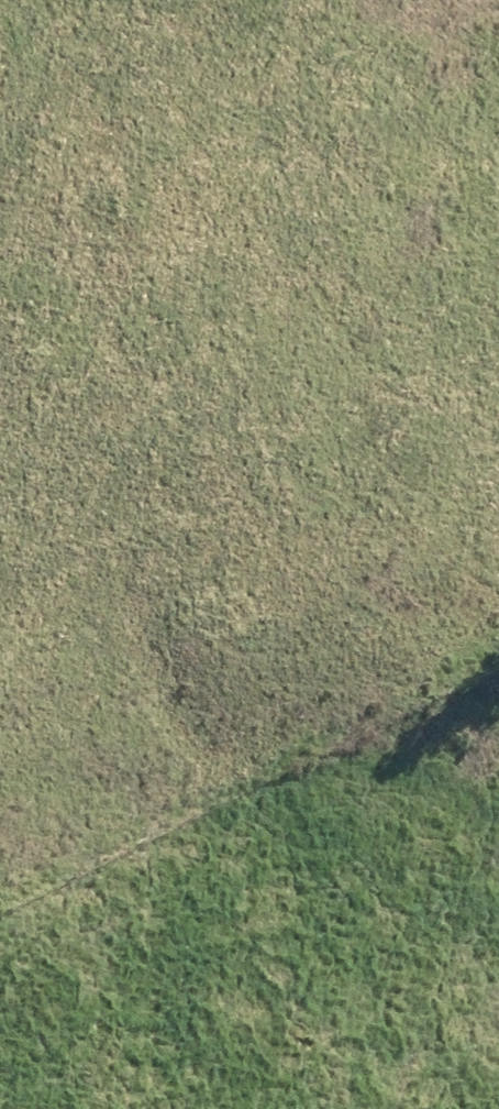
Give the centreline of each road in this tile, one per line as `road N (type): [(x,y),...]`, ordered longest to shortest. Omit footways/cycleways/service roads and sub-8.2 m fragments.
road 1 (unknown): [(0,421),(114,627),(352,1108)]
road 2 (unknown): [(114,627),(311,506),(498,362)]

